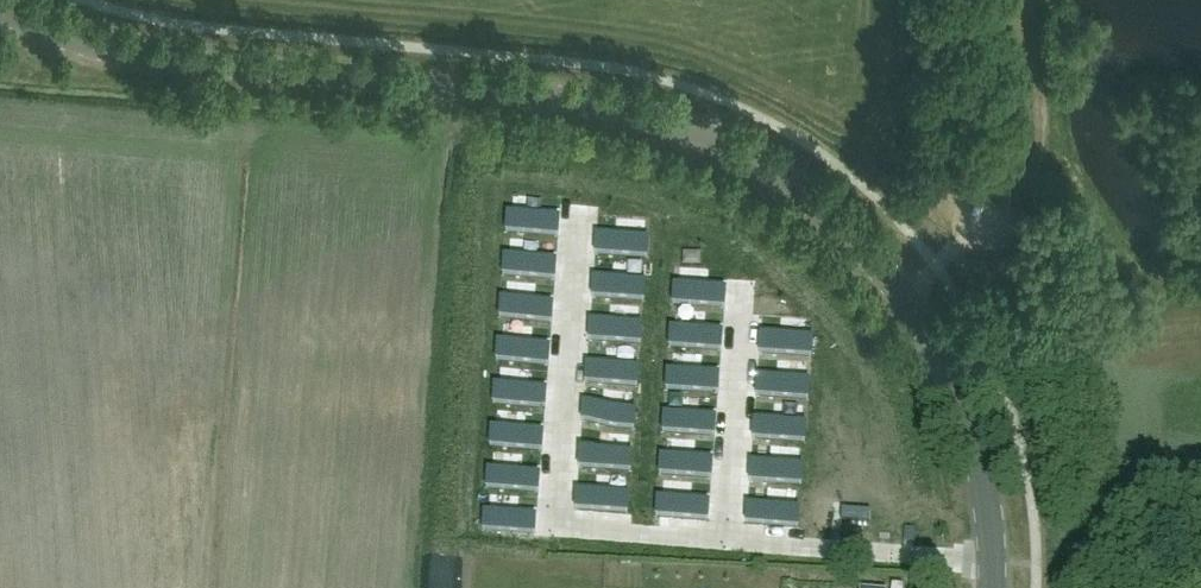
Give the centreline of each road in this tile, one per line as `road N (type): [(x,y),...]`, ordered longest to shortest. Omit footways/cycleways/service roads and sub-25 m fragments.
road 1 (tertiary): [(994,587),(976,441),(923,320),(849,232),(740,154),(686,129),(569,100),(115,51),(0,4)]

